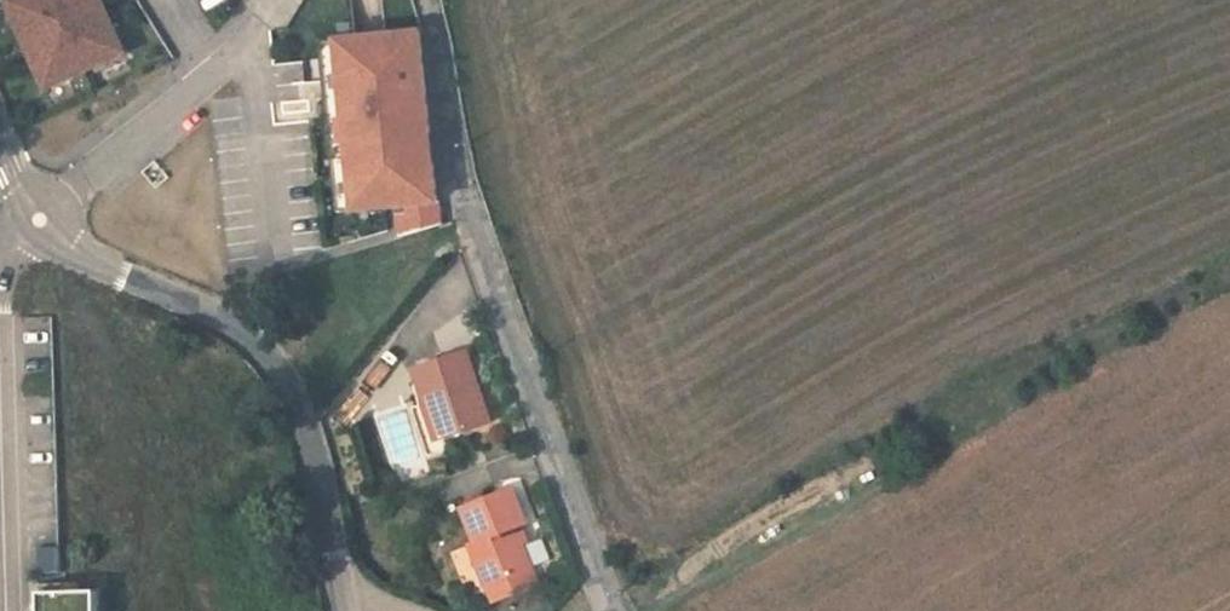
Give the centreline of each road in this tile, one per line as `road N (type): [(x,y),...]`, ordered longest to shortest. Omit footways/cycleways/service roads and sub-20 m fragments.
road 1 (residential): [(426,0),(465,210),(605,610)]
road 2 (tertiary): [(347,592),(310,421),(265,344),(58,240),(39,219)]
road 3 (residential): [(39,219),(9,244),(3,271),(5,610)]
road 4 (residential): [(268,0),(245,44),(39,219)]

